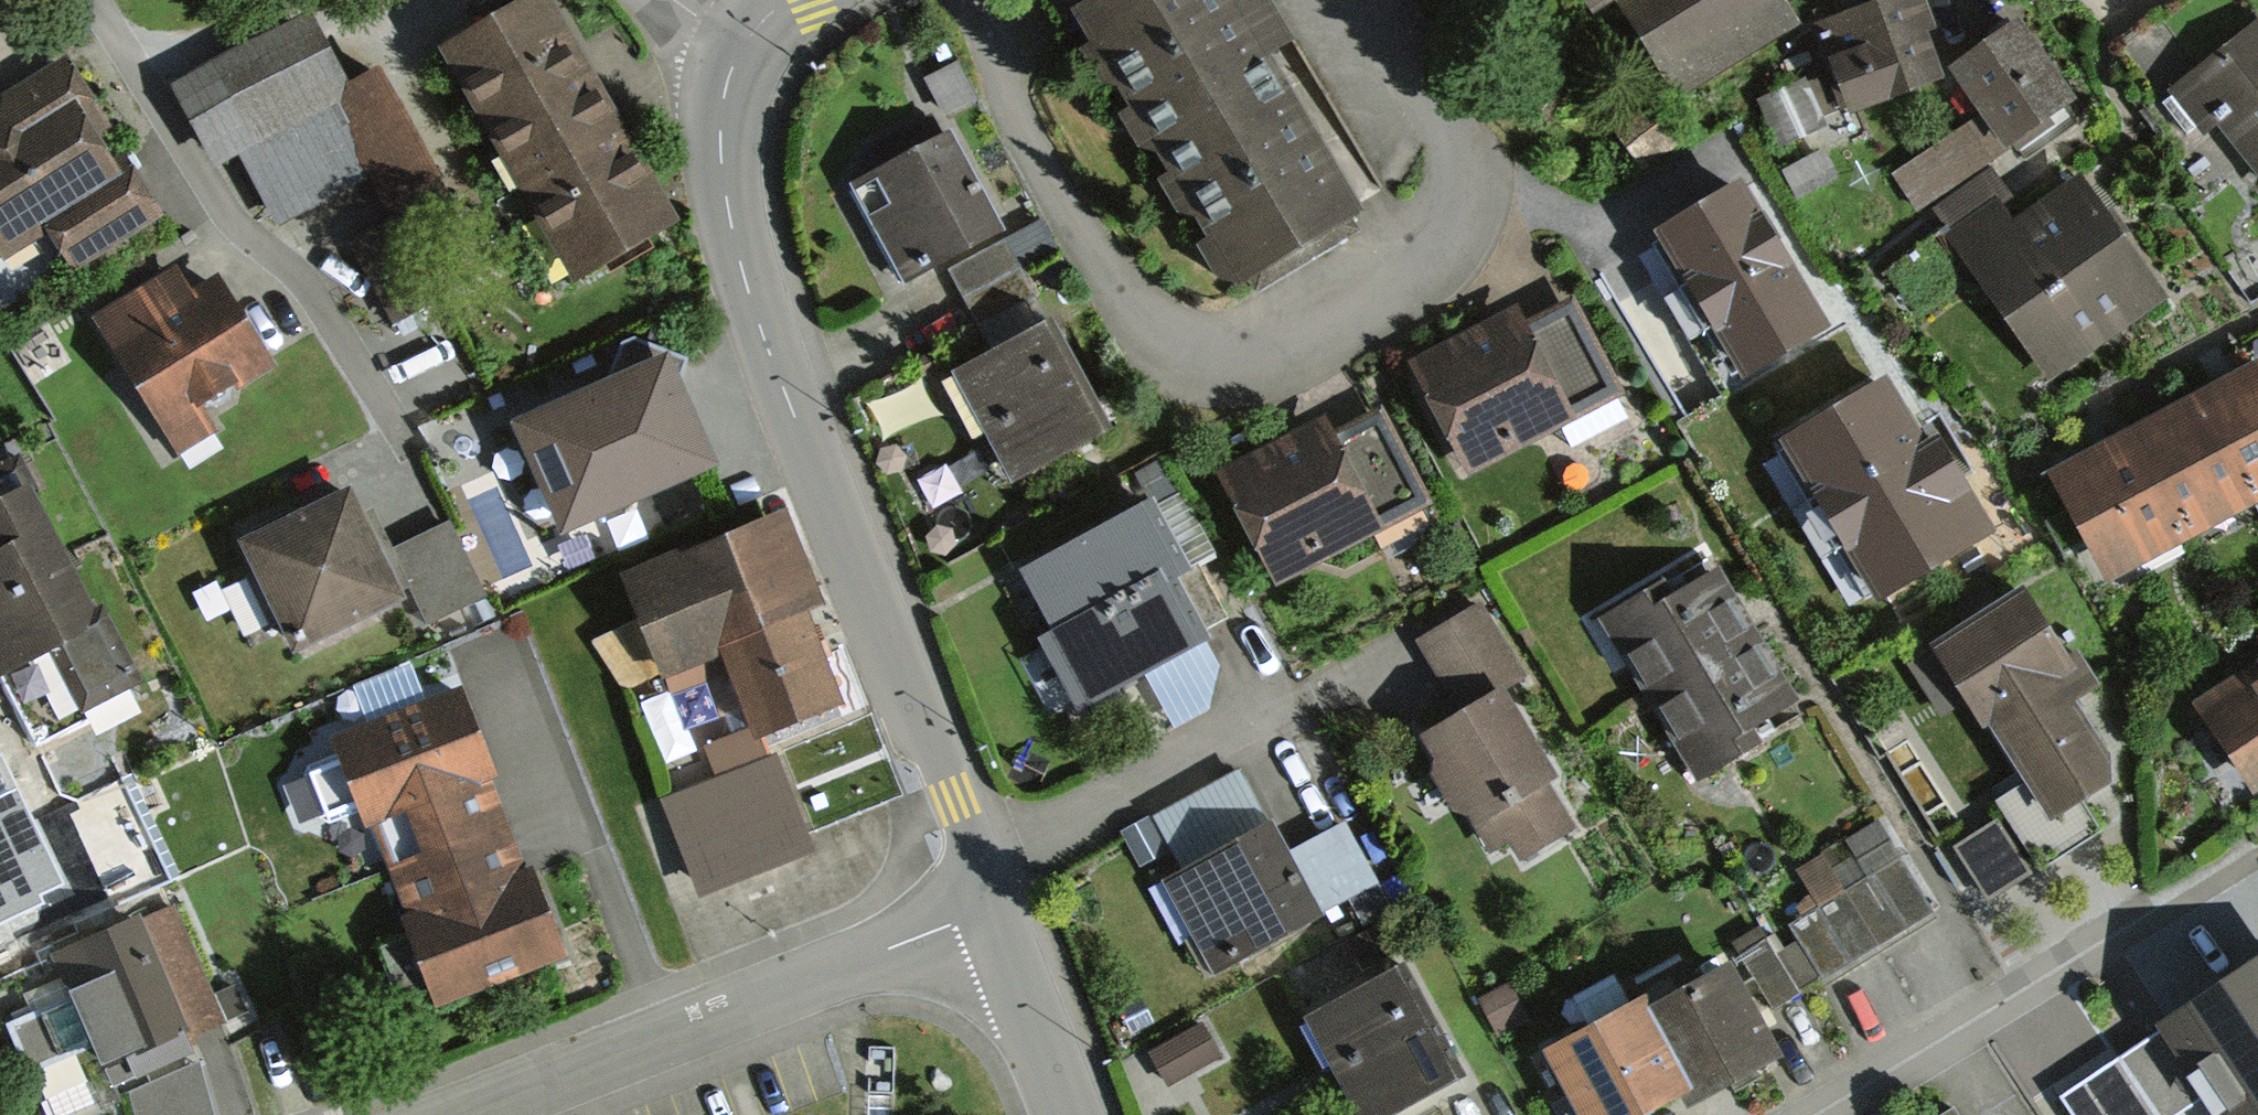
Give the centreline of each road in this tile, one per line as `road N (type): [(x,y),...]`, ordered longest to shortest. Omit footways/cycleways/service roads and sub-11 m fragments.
road 1 (residential): [(738,42),(723,75),(709,148),(720,241),(899,705),(947,792),(993,911)]
road 2 (residential): [(993,911),(421,1114)]
road 3 (residential): [(1807,1114),(2162,903)]
road 4 (residential): [(993,911),(1067,1114)]

